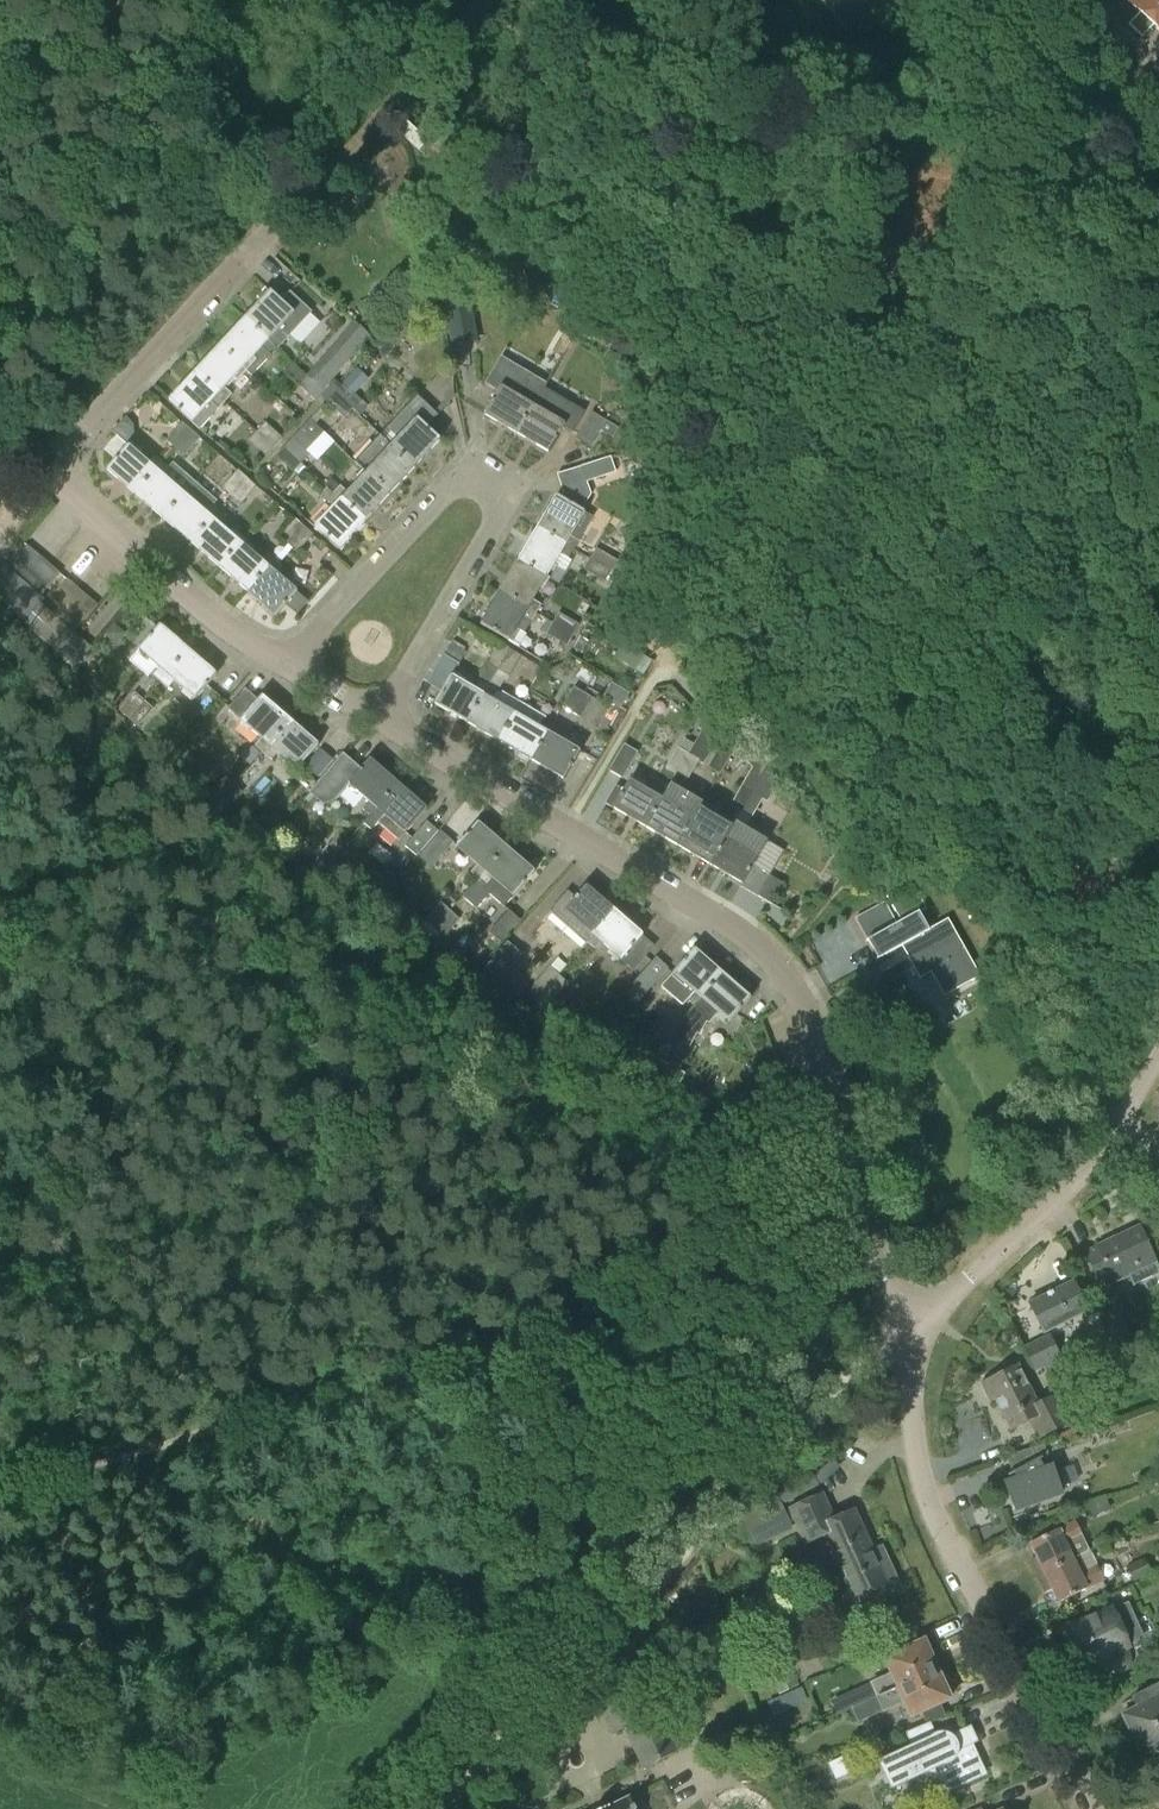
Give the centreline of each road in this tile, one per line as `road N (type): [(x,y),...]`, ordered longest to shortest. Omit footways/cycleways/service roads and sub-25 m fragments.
road 1 (track): [(0,1480),(801,1280),(857,1310),(898,1346)]
road 2 (residential): [(914,1330),(863,1238),(812,1024),(766,952),(381,722)]
road 3 (track): [(914,1330),(449,1808)]
road 4 (residential): [(381,722),(495,523),(489,497),(473,487),(444,492),(283,664)]
road 5 (residential): [(1085,1808),(1016,1656),(953,1561),(922,1487),(914,1330)]
road 6 (residential): [(47,474),(288,212)]
road 7 (residential): [(283,664),(216,618),(47,474)]
road 8 (residential): [(914,1330),(1067,1190)]
road 9 (track): [(1045,0),(1034,12),(1158,149)]

